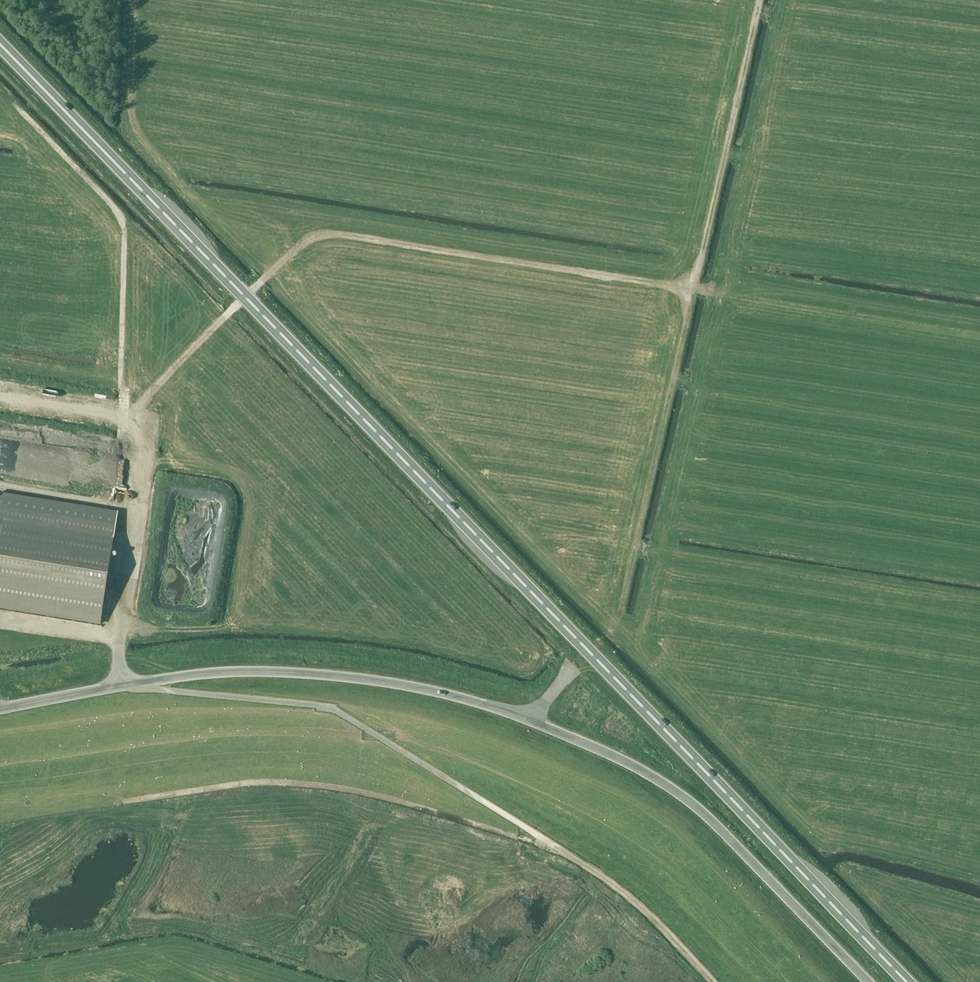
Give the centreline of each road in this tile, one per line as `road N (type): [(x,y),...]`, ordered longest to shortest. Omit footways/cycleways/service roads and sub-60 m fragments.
road 1 (trunk): [(908,981),(0,44)]
road 2 (unclassified): [(868,981),(688,800),(560,733),(470,701),(354,678),(227,672),(122,686)]
road 3 (track): [(146,462),(132,415),(311,238),(344,234),(693,289)]
road 4 (track): [(123,802),(250,782),(315,785),(516,837),(608,880),(713,981)]
road 5 (track): [(613,625),(760,0)]
road 6 (unclassified): [(0,709),(122,686)]

